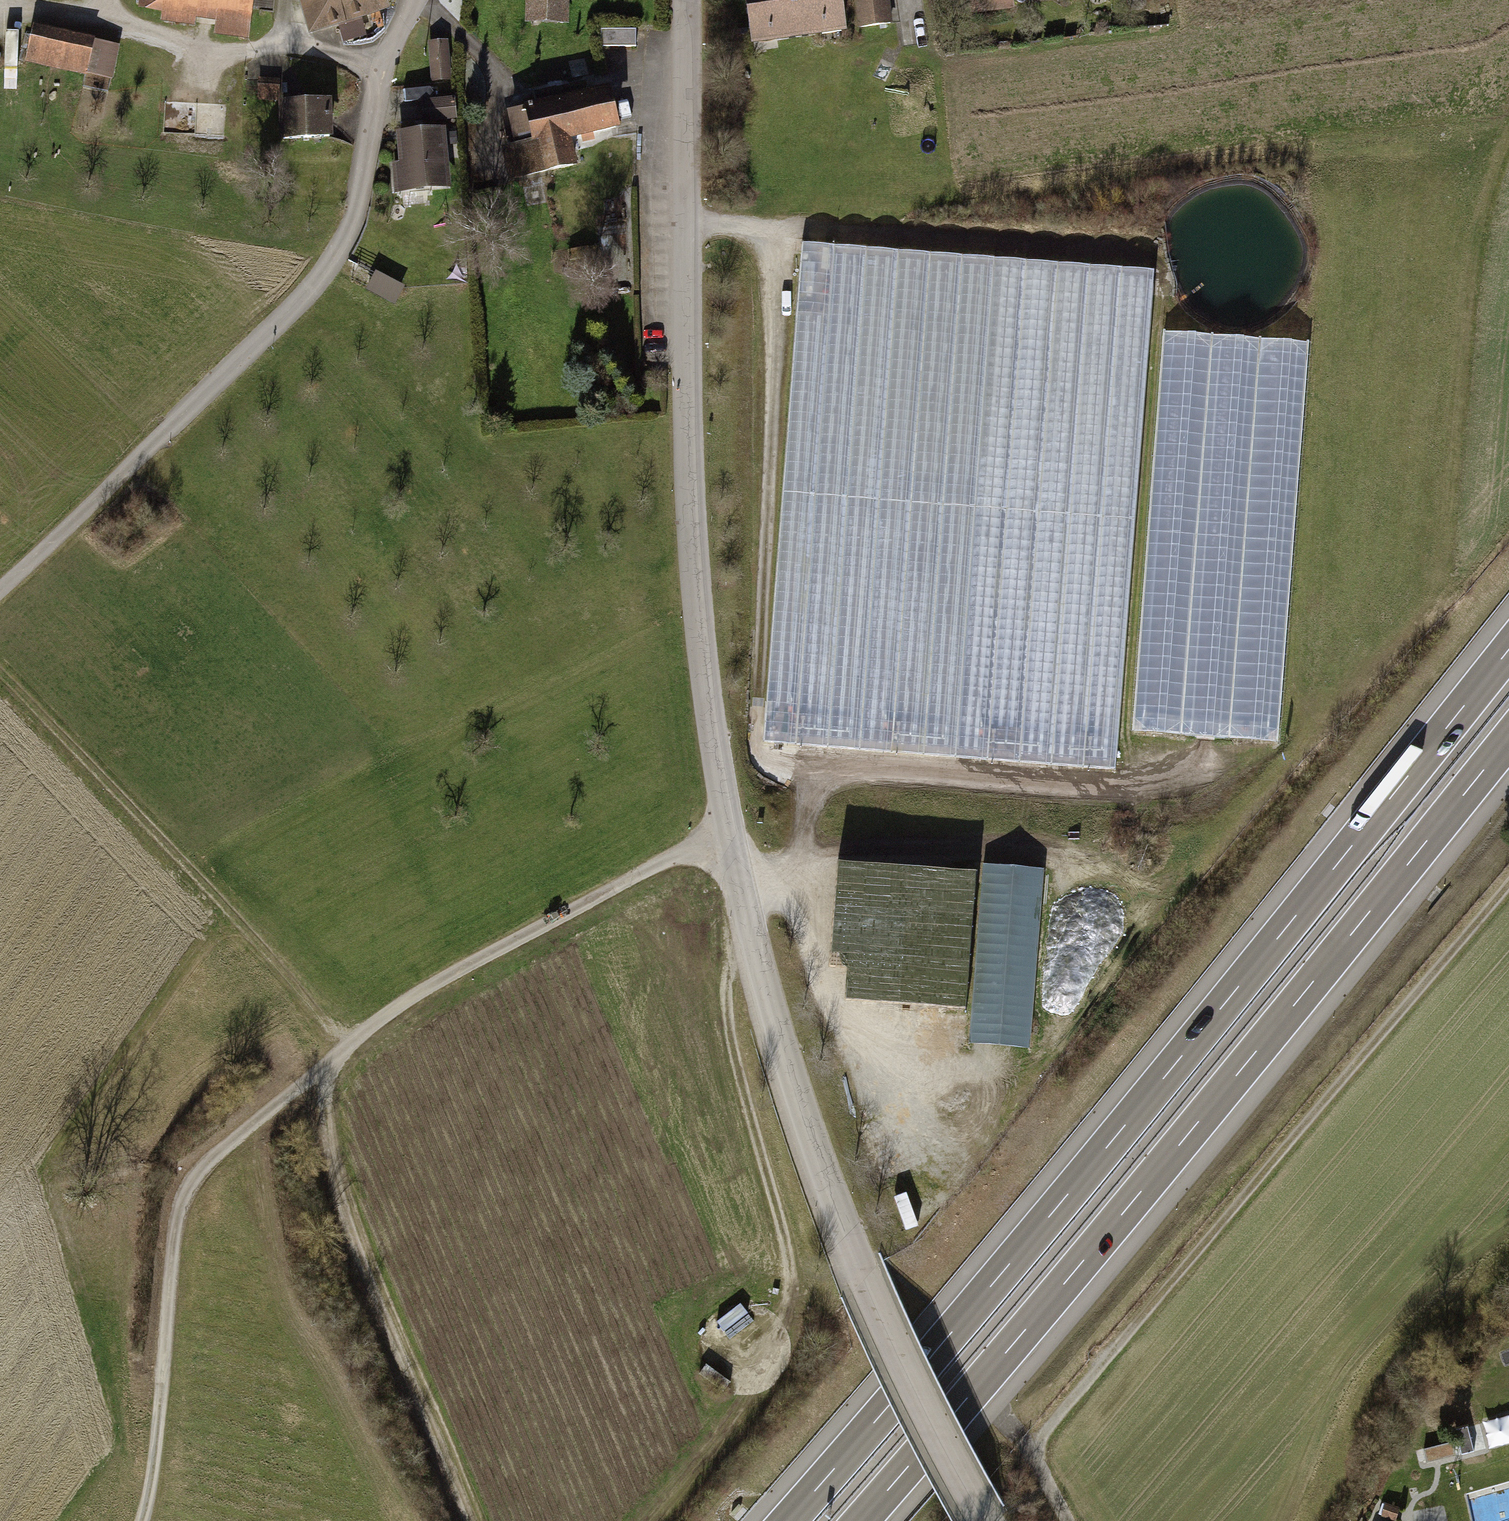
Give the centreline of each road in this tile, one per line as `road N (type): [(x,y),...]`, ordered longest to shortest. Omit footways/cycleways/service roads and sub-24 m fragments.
road 1 (unclassified): [(686,0),(691,513),(708,702),(738,888),(785,1065),(843,1232),(981,1520)]
road 2 (track): [(738,888),(891,854),(1146,868),(1221,836),(1442,592),(1475,235),(1488,176),(1508,135)]
road 3 (motorway): [(1508,650),(1010,1264),(789,1520)]
road 4 (motorway): [(860,1520),(1508,738)]
road 5 (track): [(730,840),(675,856),(402,1007),(193,1181),(172,1222),(144,1520)]
road 6 (track): [(778,230),(758,761),(1118,784),(1208,756)]
road 7 (track): [(1040,1470),(1051,1431),(1508,887)]
road 8 (track): [(654,1520),(728,1437),(789,1313),(787,1248),(728,1032),(727,974),(750,938)]
road 9 (track): [(349,1048),(0,679)]
road 10 (track): [(323,1072),(323,1137),(343,1229),(465,1520)]
road 11 (track): [(1158,257),(689,224)]
road 12 (unclassified): [(0,591),(322,281)]
road 13 (residential): [(322,281),(352,223),(383,70),(414,0)]

